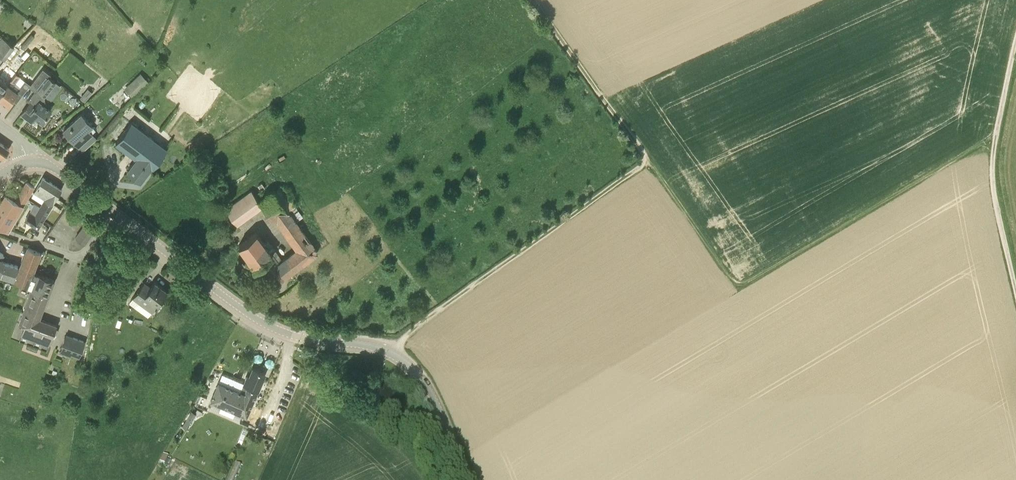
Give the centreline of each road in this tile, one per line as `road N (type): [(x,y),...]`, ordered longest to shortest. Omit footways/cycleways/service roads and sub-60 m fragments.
road 1 (tertiary): [(467,479),(433,397),(403,360),(375,346),(273,327),(114,213)]
road 2 (track): [(996,137),(742,283),(732,280),(645,162)]
road 3 (track): [(398,347),(645,162)]
road 4 (track): [(645,162),(533,0)]
road 5 (track): [(1015,292),(994,192),(996,137)]
road 6 (residential): [(0,230),(79,256),(114,213)]

